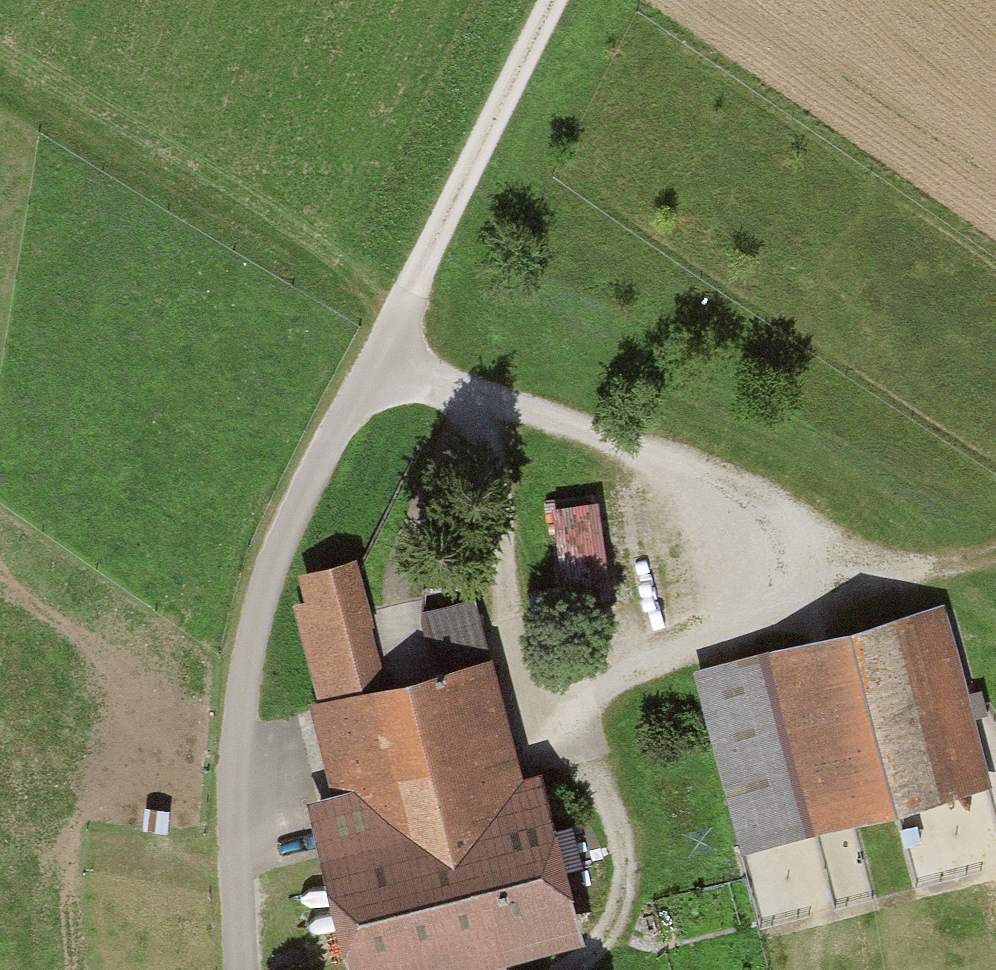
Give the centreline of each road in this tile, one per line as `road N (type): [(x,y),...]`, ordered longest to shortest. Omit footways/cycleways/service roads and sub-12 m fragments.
road 1 (track): [(379,374),(498,401),(712,477),(771,525),(822,546),(939,574),(995,560)]
road 2 (unclassified): [(237,969),(242,669),(271,562),(379,374)]
road 3 (track): [(379,374),(547,0)]
road 4 (unclassified): [(498,401),(503,647),(533,702),(575,729)]
road 5 (unclassified): [(575,729),(573,707),(607,679),(770,610),(822,546)]
road 6 (unclassified): [(554,969),(584,955),(619,904),(618,838),(578,764),(575,729)]

